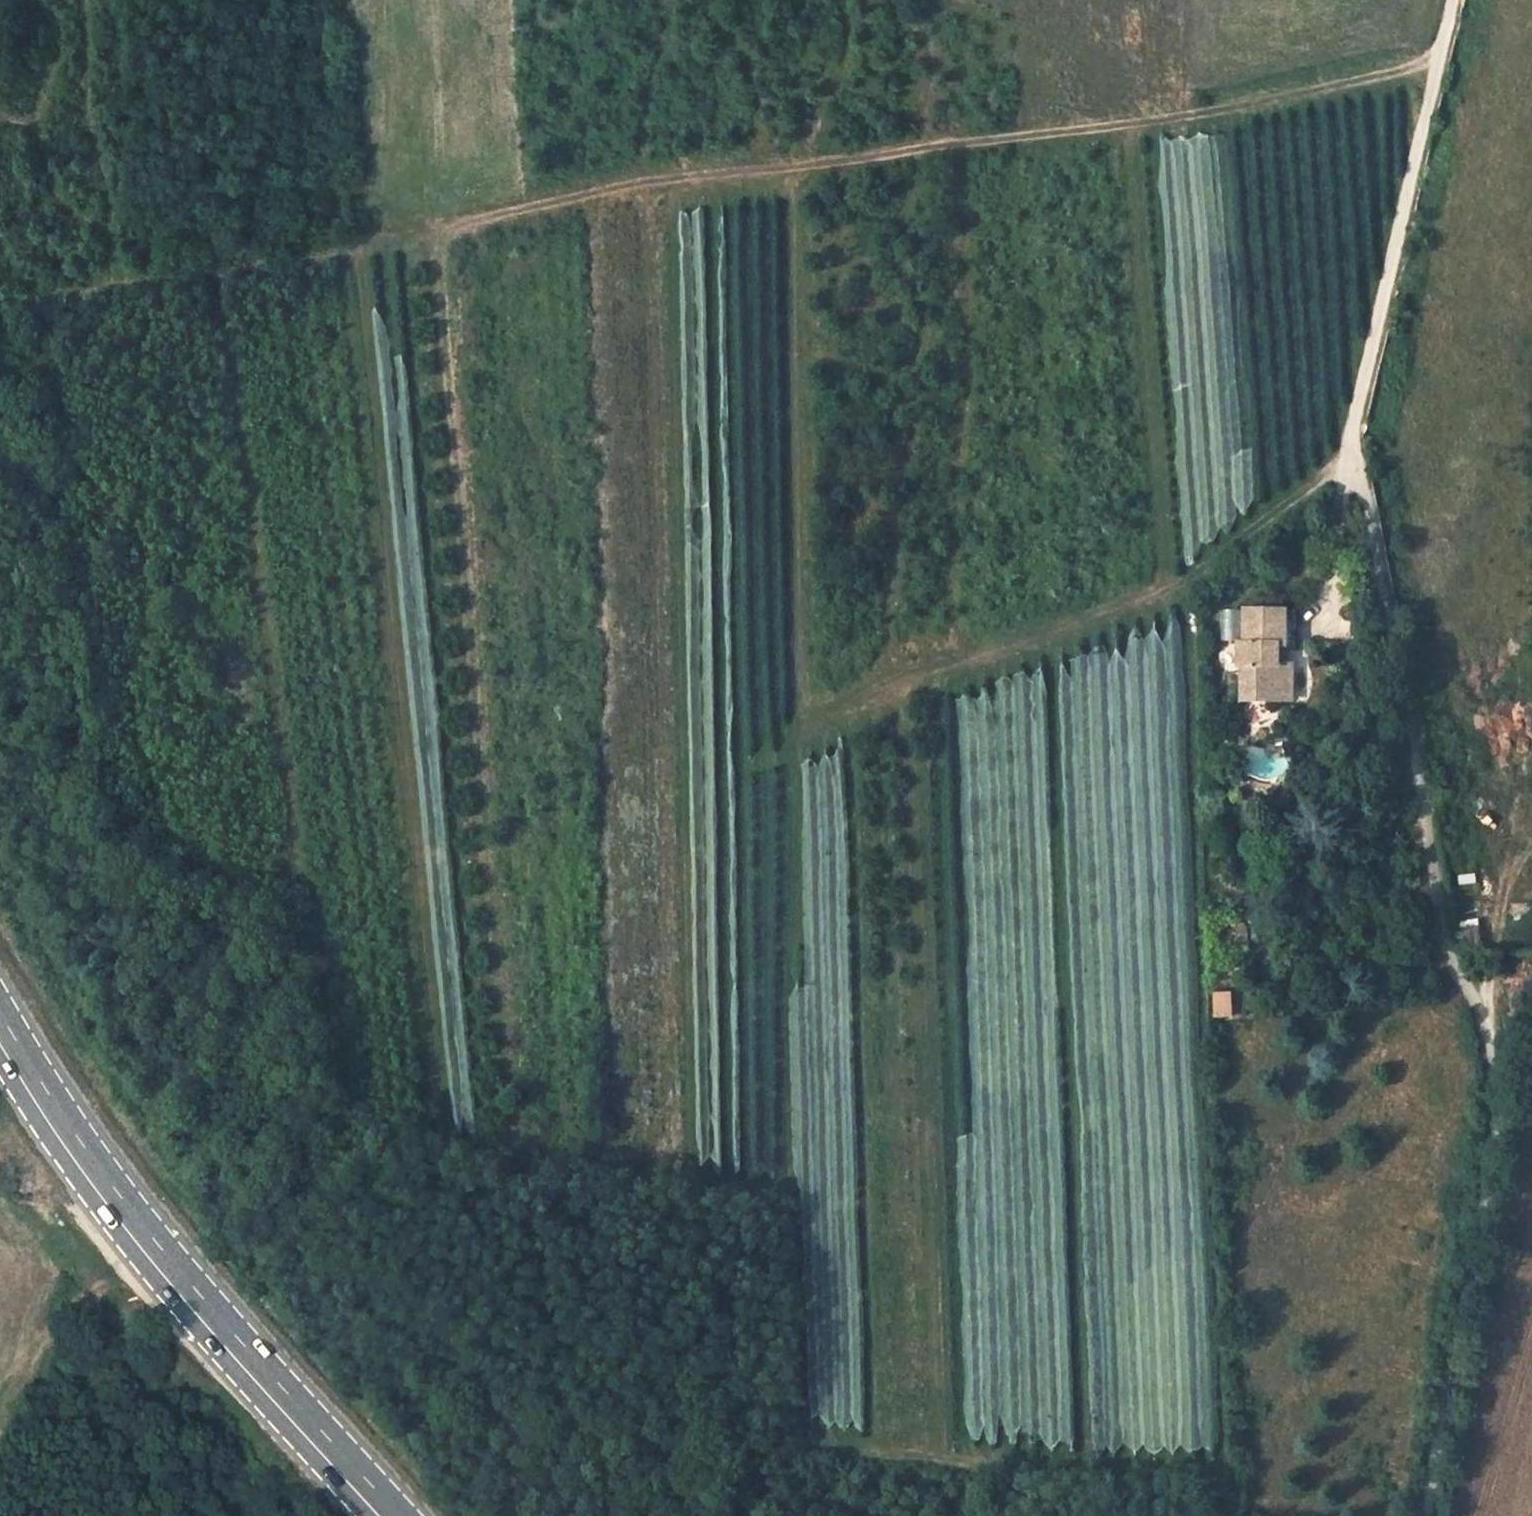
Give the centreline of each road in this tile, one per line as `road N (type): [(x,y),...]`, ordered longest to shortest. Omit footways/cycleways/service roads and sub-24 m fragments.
road 1 (track): [(1441,52),(1406,70),(1206,111),(731,178),(647,178),(274,262),(0,301)]
road 2 (primary): [(387,1515),(144,1249),(0,1034)]

